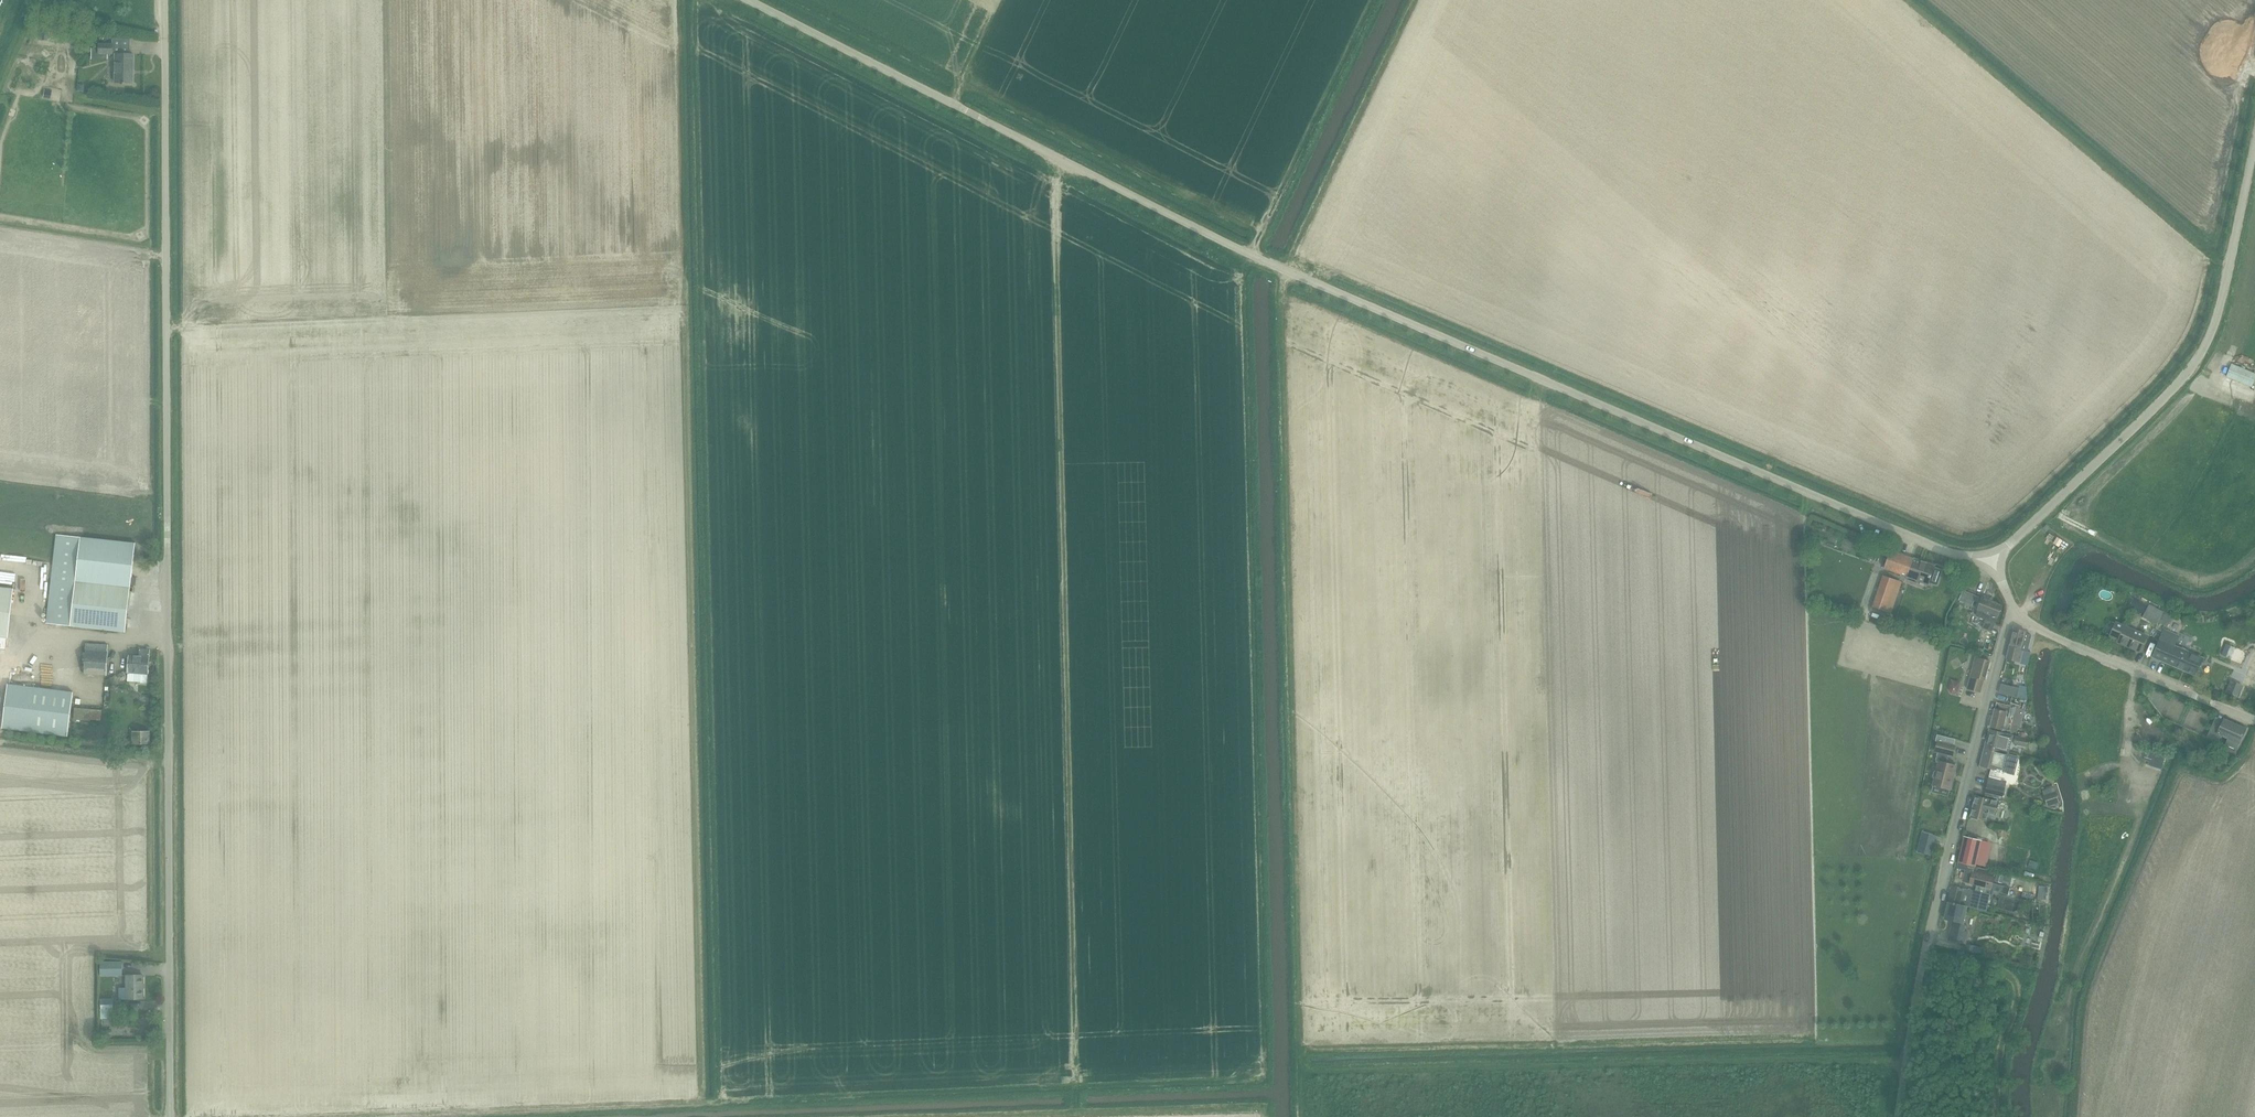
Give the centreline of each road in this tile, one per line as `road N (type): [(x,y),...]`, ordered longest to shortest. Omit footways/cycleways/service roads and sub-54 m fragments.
road 1 (unclassified): [(1988,555),(1945,551),(1372,311),(746,0)]
road 2 (unclassified): [(169,1116),(163,0)]
road 3 (unclassified): [(1898,1116),(1927,944),(2012,609)]
road 4 (unclassified): [(1988,555),(2020,535),(2196,360),(2216,321),(2254,141)]
road 5 (unclassified): [(2254,721),(2053,636),(2012,609)]

